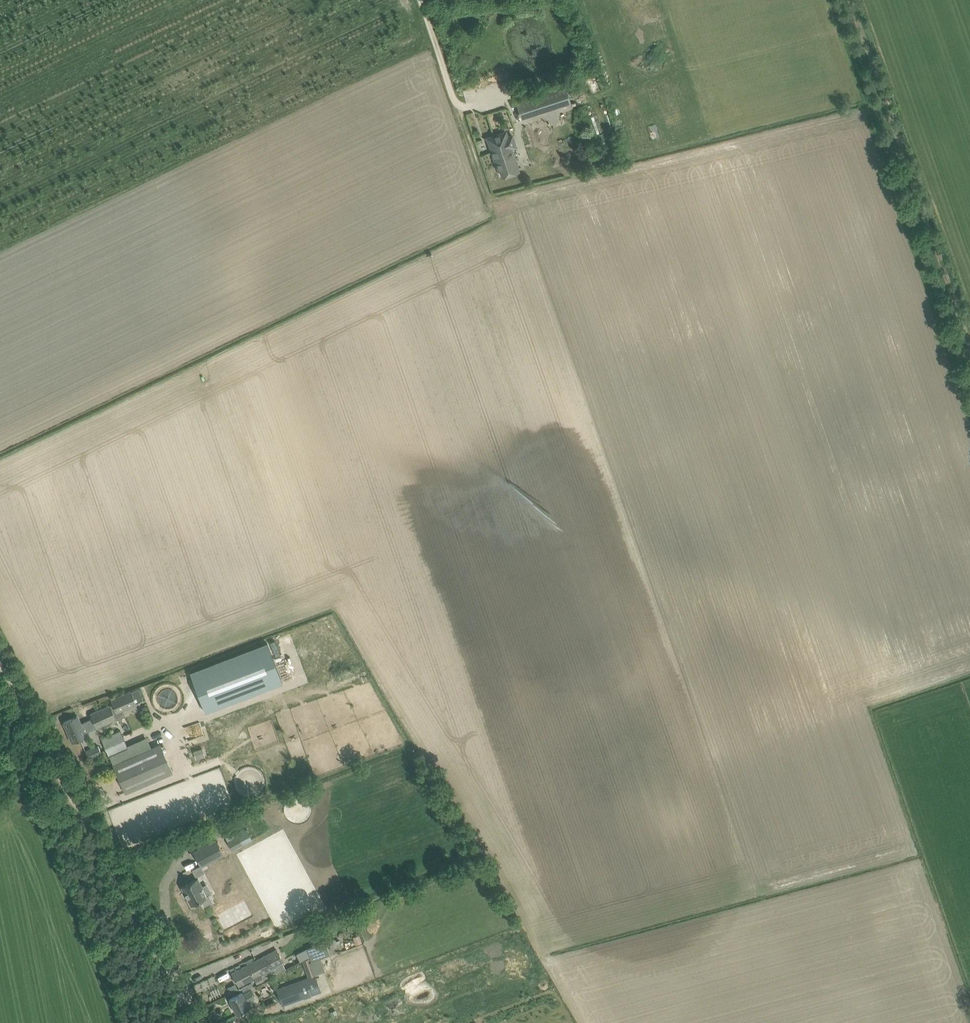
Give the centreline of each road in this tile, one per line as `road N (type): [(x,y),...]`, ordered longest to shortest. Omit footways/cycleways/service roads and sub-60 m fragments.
road 1 (unclassified): [(198,1022),(0,644)]
road 2 (track): [(421,0),(458,108),(489,106)]

